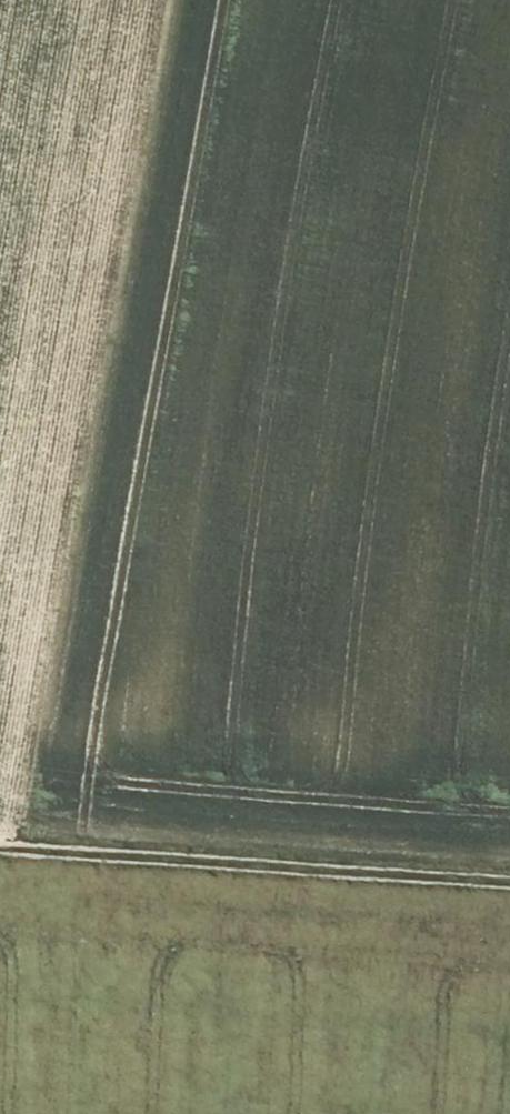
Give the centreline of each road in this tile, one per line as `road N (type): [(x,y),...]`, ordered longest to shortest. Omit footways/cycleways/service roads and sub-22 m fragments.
road 1 (track): [(0,844),(509,882)]

